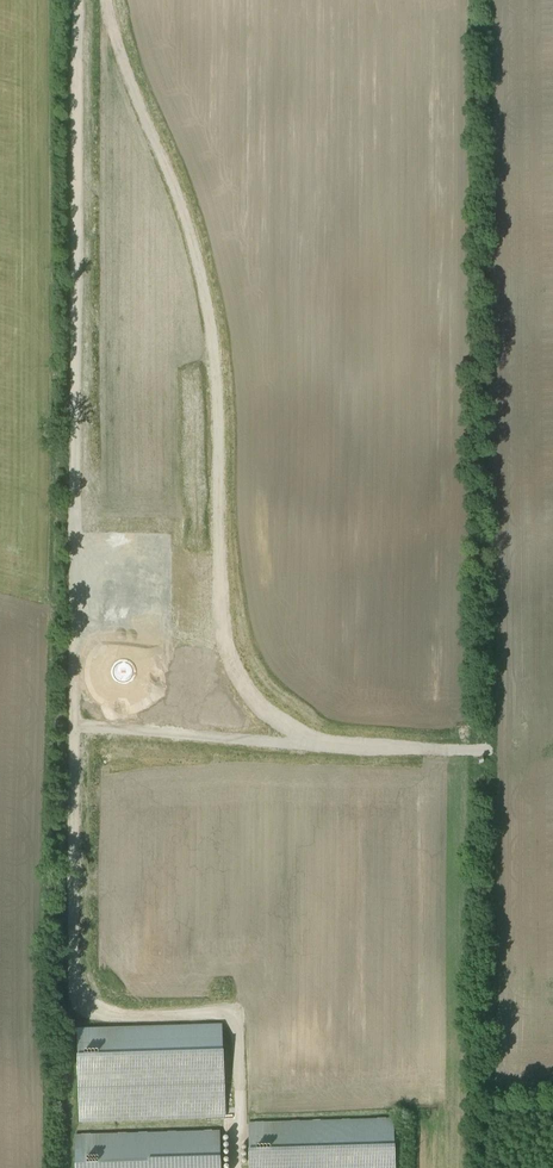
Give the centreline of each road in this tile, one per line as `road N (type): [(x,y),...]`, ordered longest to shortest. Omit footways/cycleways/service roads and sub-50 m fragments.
road 1 (track): [(111,0),(119,52),(189,227),(222,486),(221,634),(123,619)]

